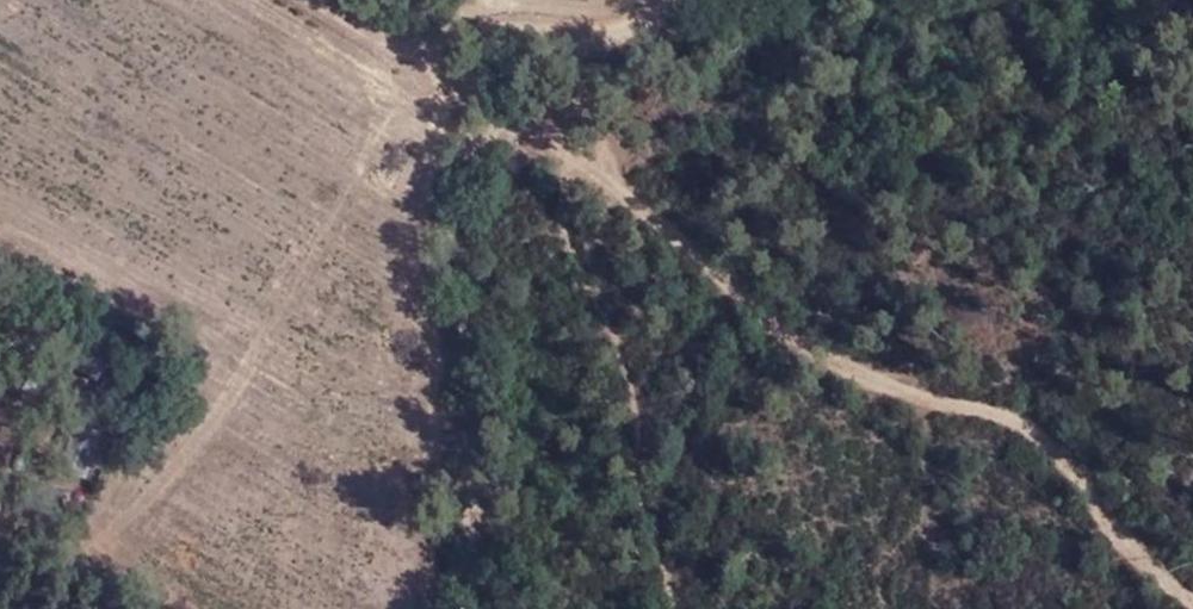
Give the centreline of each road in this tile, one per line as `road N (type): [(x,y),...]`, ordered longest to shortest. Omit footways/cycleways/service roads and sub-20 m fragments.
road 1 (track): [(323,0),(433,63),(580,101),(607,177),(765,324),(827,359),(1035,427),(1073,480),(1192,598)]
road 2 (track): [(475,608),(462,263),(473,73)]
road 3 (track): [(507,0),(513,13),(571,22),(734,0)]
road 4 (track): [(528,88),(660,0)]

